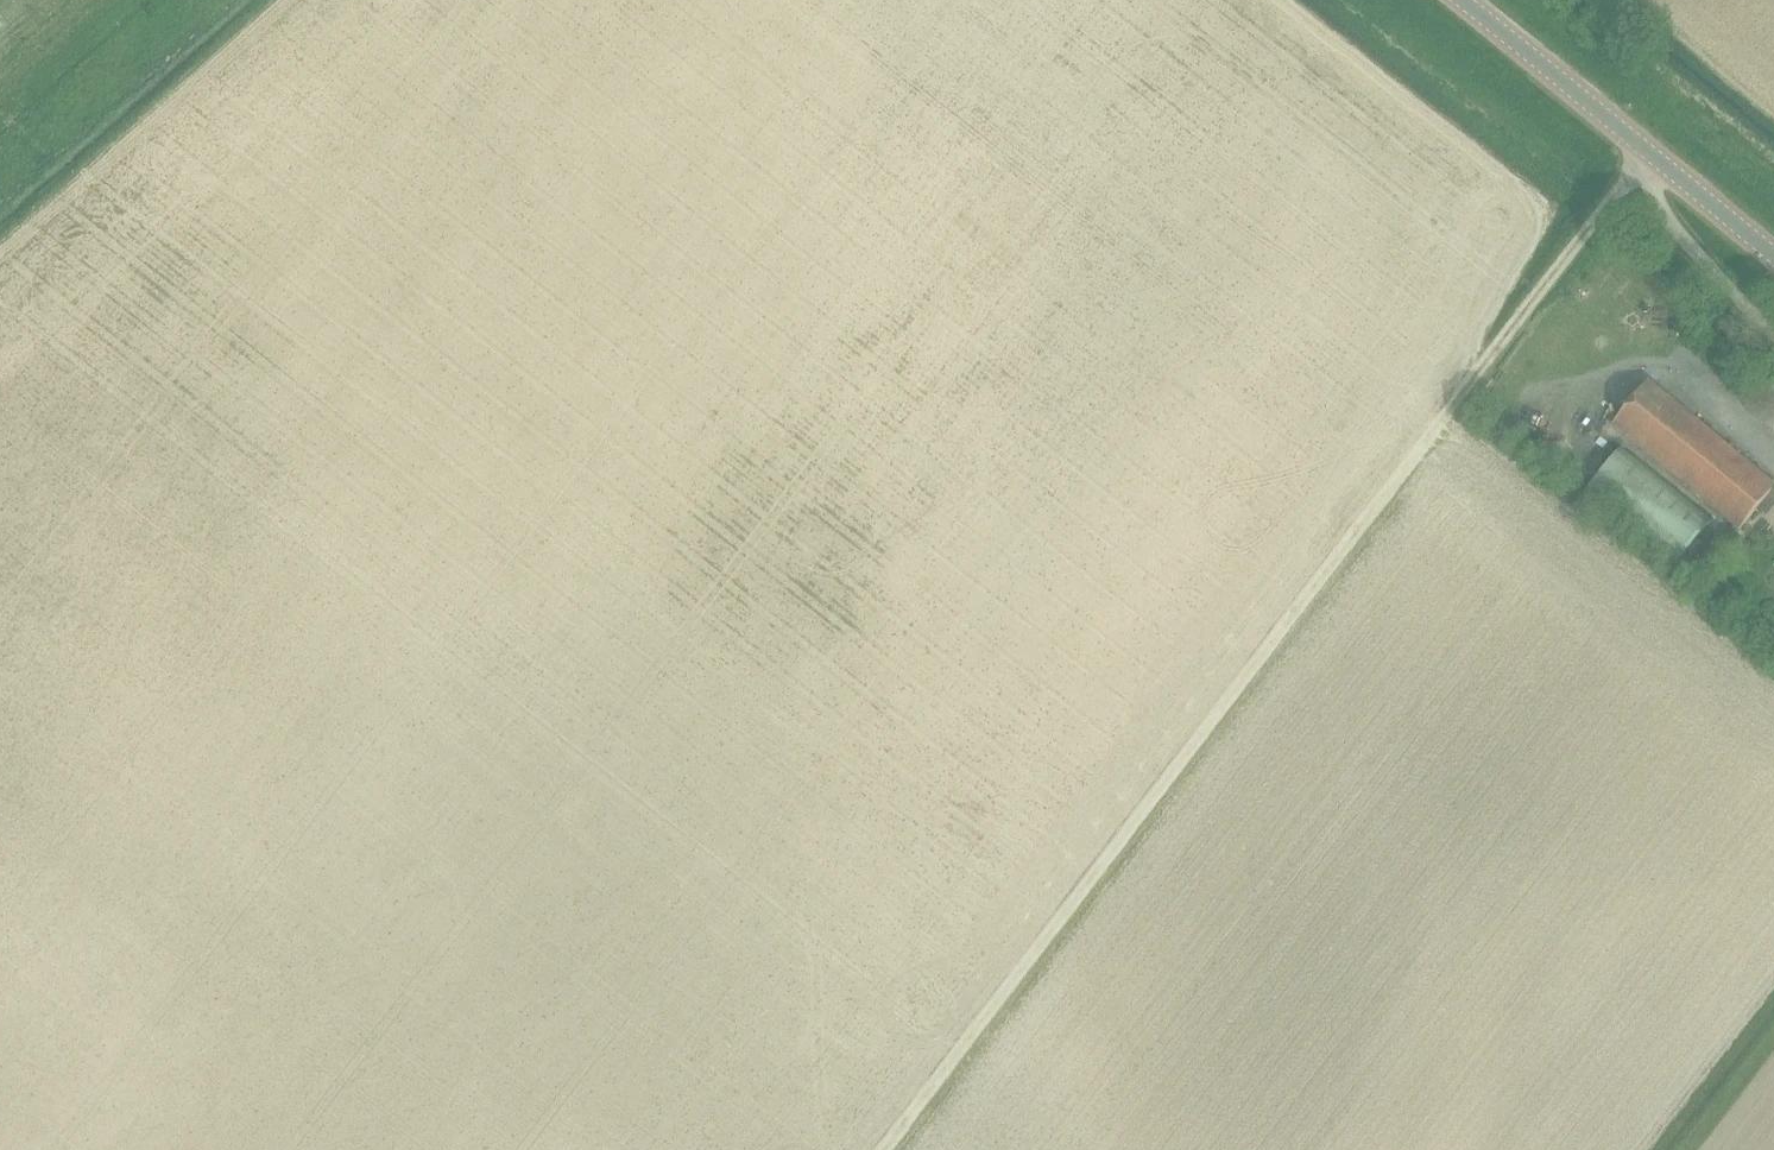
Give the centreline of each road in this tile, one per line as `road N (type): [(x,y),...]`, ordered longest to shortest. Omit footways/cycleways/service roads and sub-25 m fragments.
road 1 (tertiary): [(1645,150),(1462,0)]
road 2 (unclassified): [(1645,150),(1666,217),(1773,333)]
road 3 (tertiary): [(1773,256),(1645,150)]

